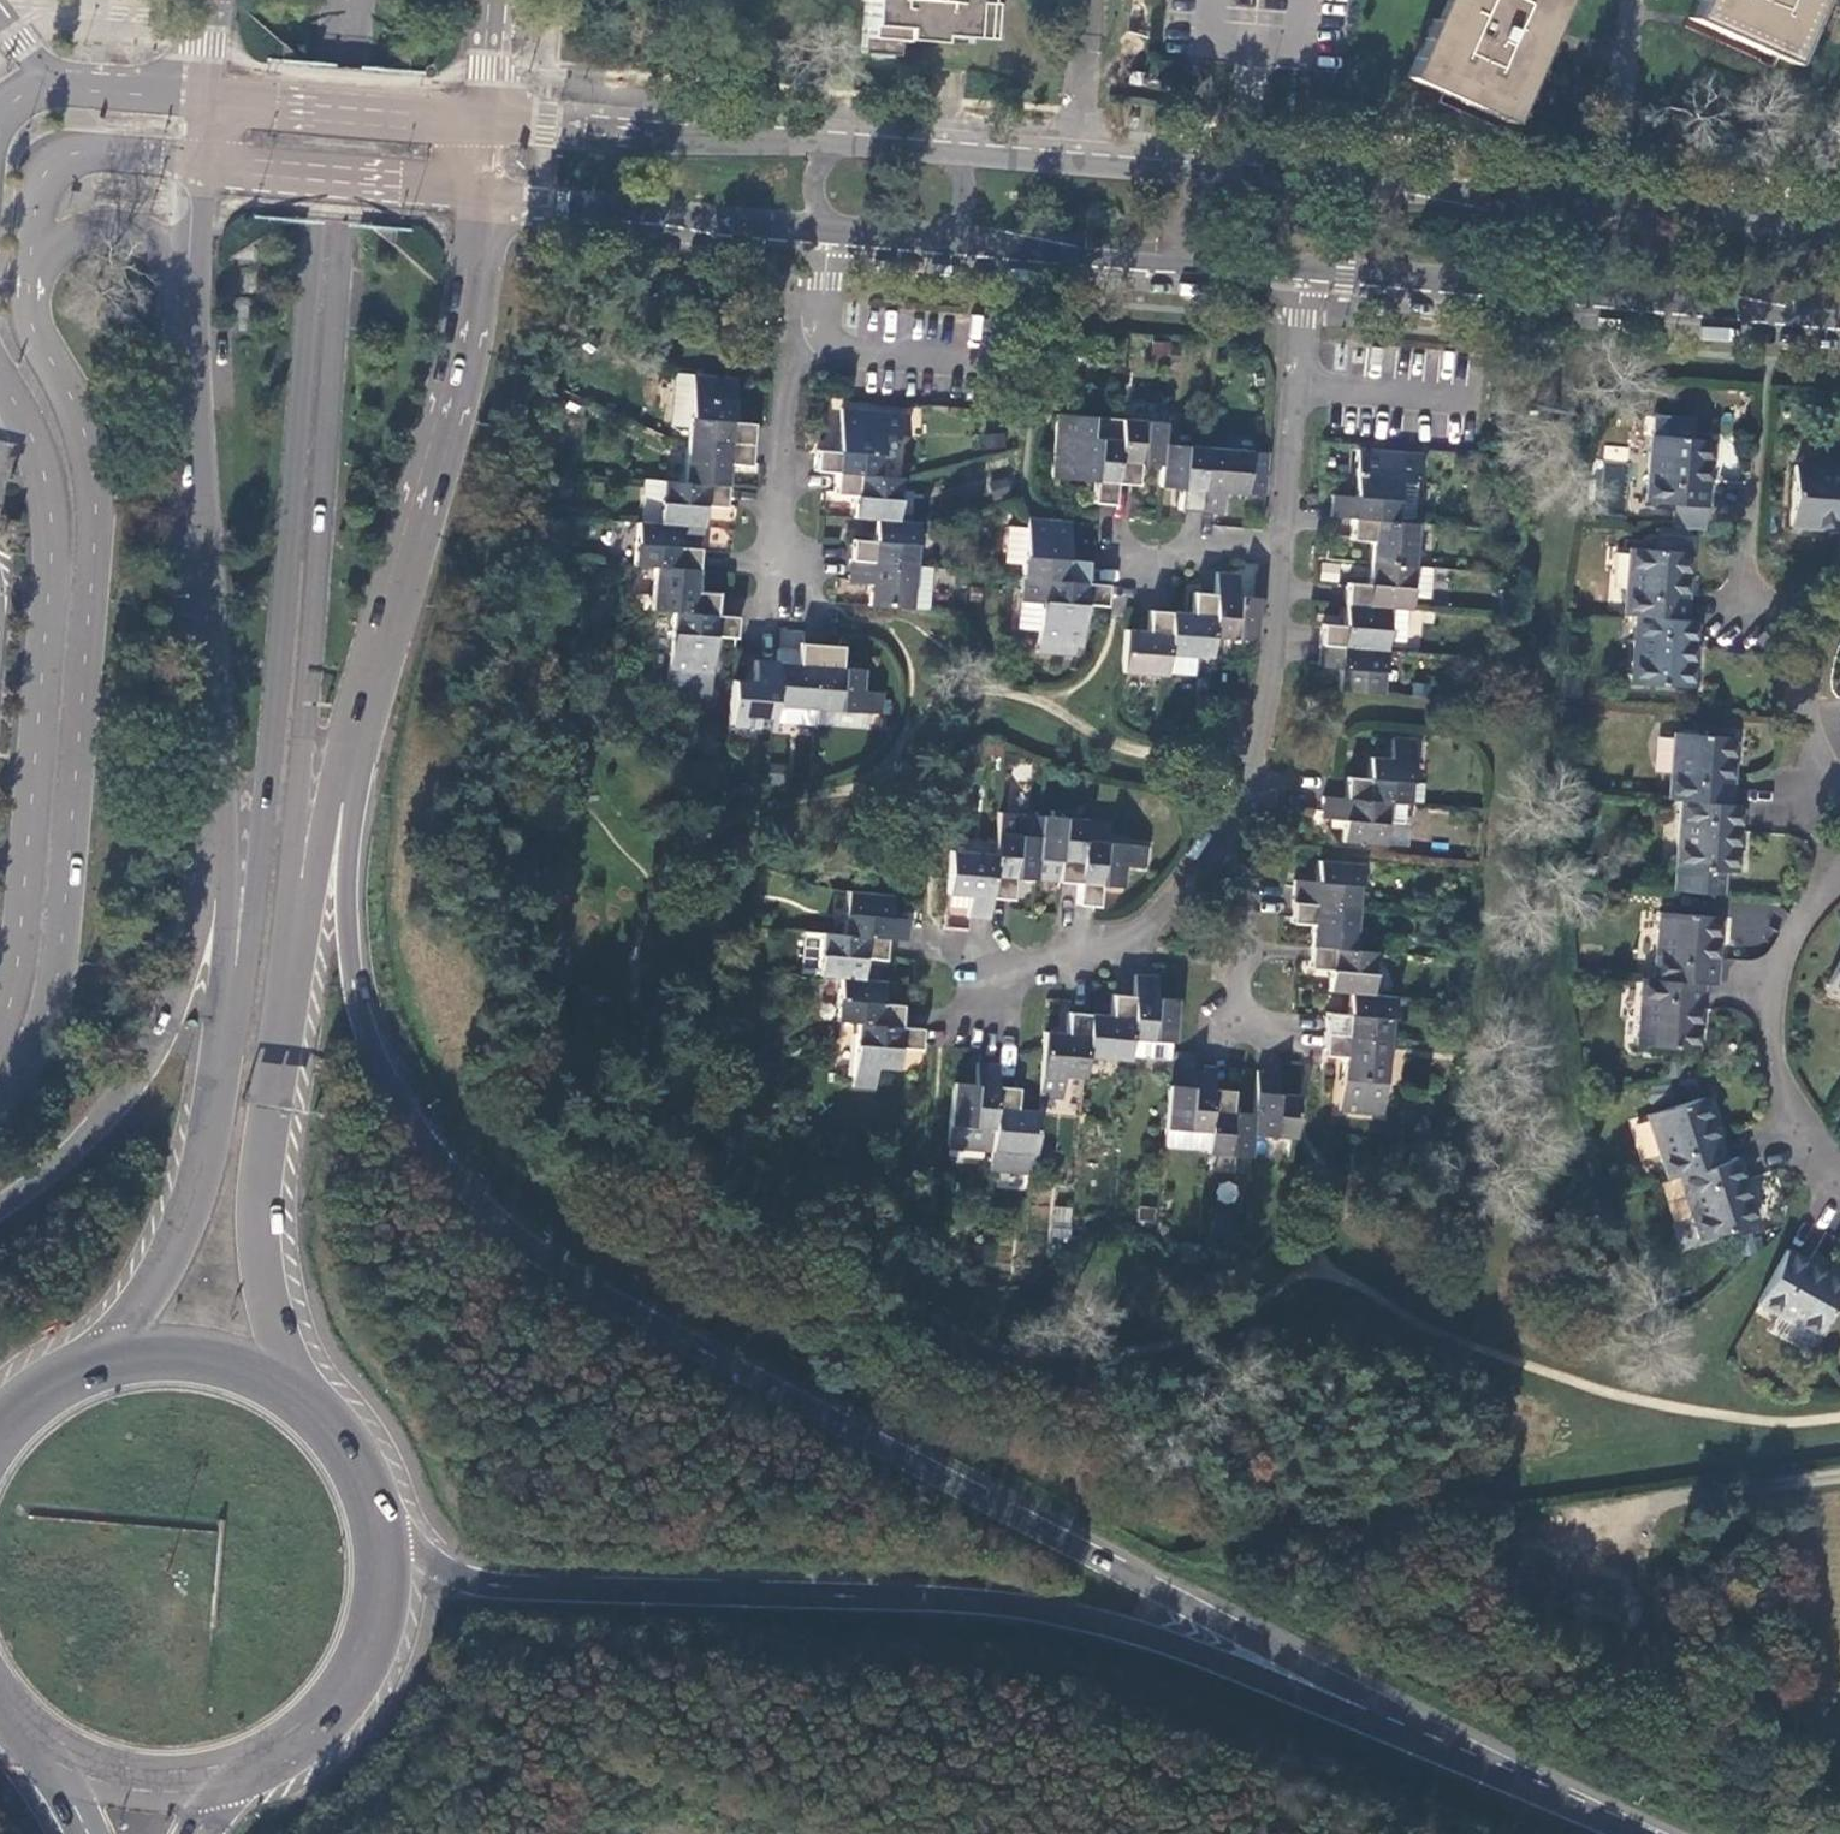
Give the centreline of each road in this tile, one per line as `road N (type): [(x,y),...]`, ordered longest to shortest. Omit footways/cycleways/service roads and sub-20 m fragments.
road 1 (trunk): [(1513,1777),(605,1296),(523,1239),(451,1171),(407,1114),(371,1038),(350,955),(355,807),(346,773)]
road 2 (trunk): [(1513,1777),(1108,1623),(901,1597),(486,1584),(422,1555),(385,1519)]
road 3 (tertiary): [(0,1106),(35,1055),(56,989),(97,529),(88,451),(37,332),(31,285)]
road 4 (trunk): [(351,0),(291,710)]
road 5 (tertiary): [(0,376),(34,444),(53,523),(21,927),(0,1030)]
road 6 (trunk): [(346,773),(439,442),(478,266),(481,192)]
road 7 (tertiary): [(1298,264),(1839,310)]
road 8 (trunk): [(189,309),(222,841)]
road 9 (trunk): [(295,1388),(267,1296),(260,1241),(265,1144),(298,912)]
road 10 (trunk): [(222,841),(159,1041),(104,1118),(0,1207)]
road 11 (tertiary): [(1620,210),(1214,176)]
road 12 (trunk): [(232,1009),(191,1206),(157,1280),(98,1362)]
road 13 (residential): [(830,223),(829,336),(787,383),(777,590)]
road 14 (tertiary): [(481,192),(830,223)]
road 15 (tertiary): [(834,145),(488,115)]
road 16 (residential): [(1839,878),(1778,970),(1769,1028),(1781,1109),(1808,1162),(1839,1179)]
road 17 (trunk): [(244,1776),(306,1742),(354,1690),(383,1625),(385,1519)]
road 18 (trunk): [(291,710),(271,772),(247,966),(232,1009)]
road 19 (residential): [(1279,558),(1253,753),(1209,845)]
road 20 (residential): [(1209,845),(1123,960),(971,971)]
road 21 (residential): [(1298,264),(1279,558)]
road 22 (tertiary): [(488,115),(204,93)]
road 23 (tertiary): [(200,162),(481,192)]
road 24 (tertiary): [(31,285),(42,181),(61,157),(200,162)]
road 25 (residential): [(1209,845),(1248,882),(1237,1028),(1307,1040)]
road 26 (tertiary): [(1214,176),(944,154)]
road 27 (tertiary): [(938,233),(1197,255)]
road 28 (trunk): [(31,285),(57,243),(98,222),(121,223),(156,241),(189,309)]
road 29 (tertiary): [(1839,228),(1620,210)]
road 30 (residential): [(1620,210),(1633,0)]
road 31 (trunk): [(295,1388),(220,1355),(138,1352),(98,1362)]
road 32 (trunk): [(298,912),(288,876),(298,774),(291,710)]
road 33 (residential): [(1746,496),(1741,618),(1810,648)]
road 34 (trunk): [(53,1755),(146,1787),(244,1776)]
road 35 (trunk): [(222,841),(232,1009)]
road 36 (trunk): [(385,1519),(361,1459),(295,1388)]
road 37 (residential): [(1279,558),(1119,551)]
road 38 (tertiary): [(204,93),(51,84)]
road 39 (residential): [(1810,648),(1801,689),(1805,728),(1839,790)]
road 40 (trunk): [(298,912),(317,878),(331,804),(346,773)]
road 41 (trunk): [(200,162),(189,309)]
road 42 (trunk): [(1647,1833),(1513,1777)]
road 43 (trunk): [(98,1362),(36,1396),(0,1431)]

